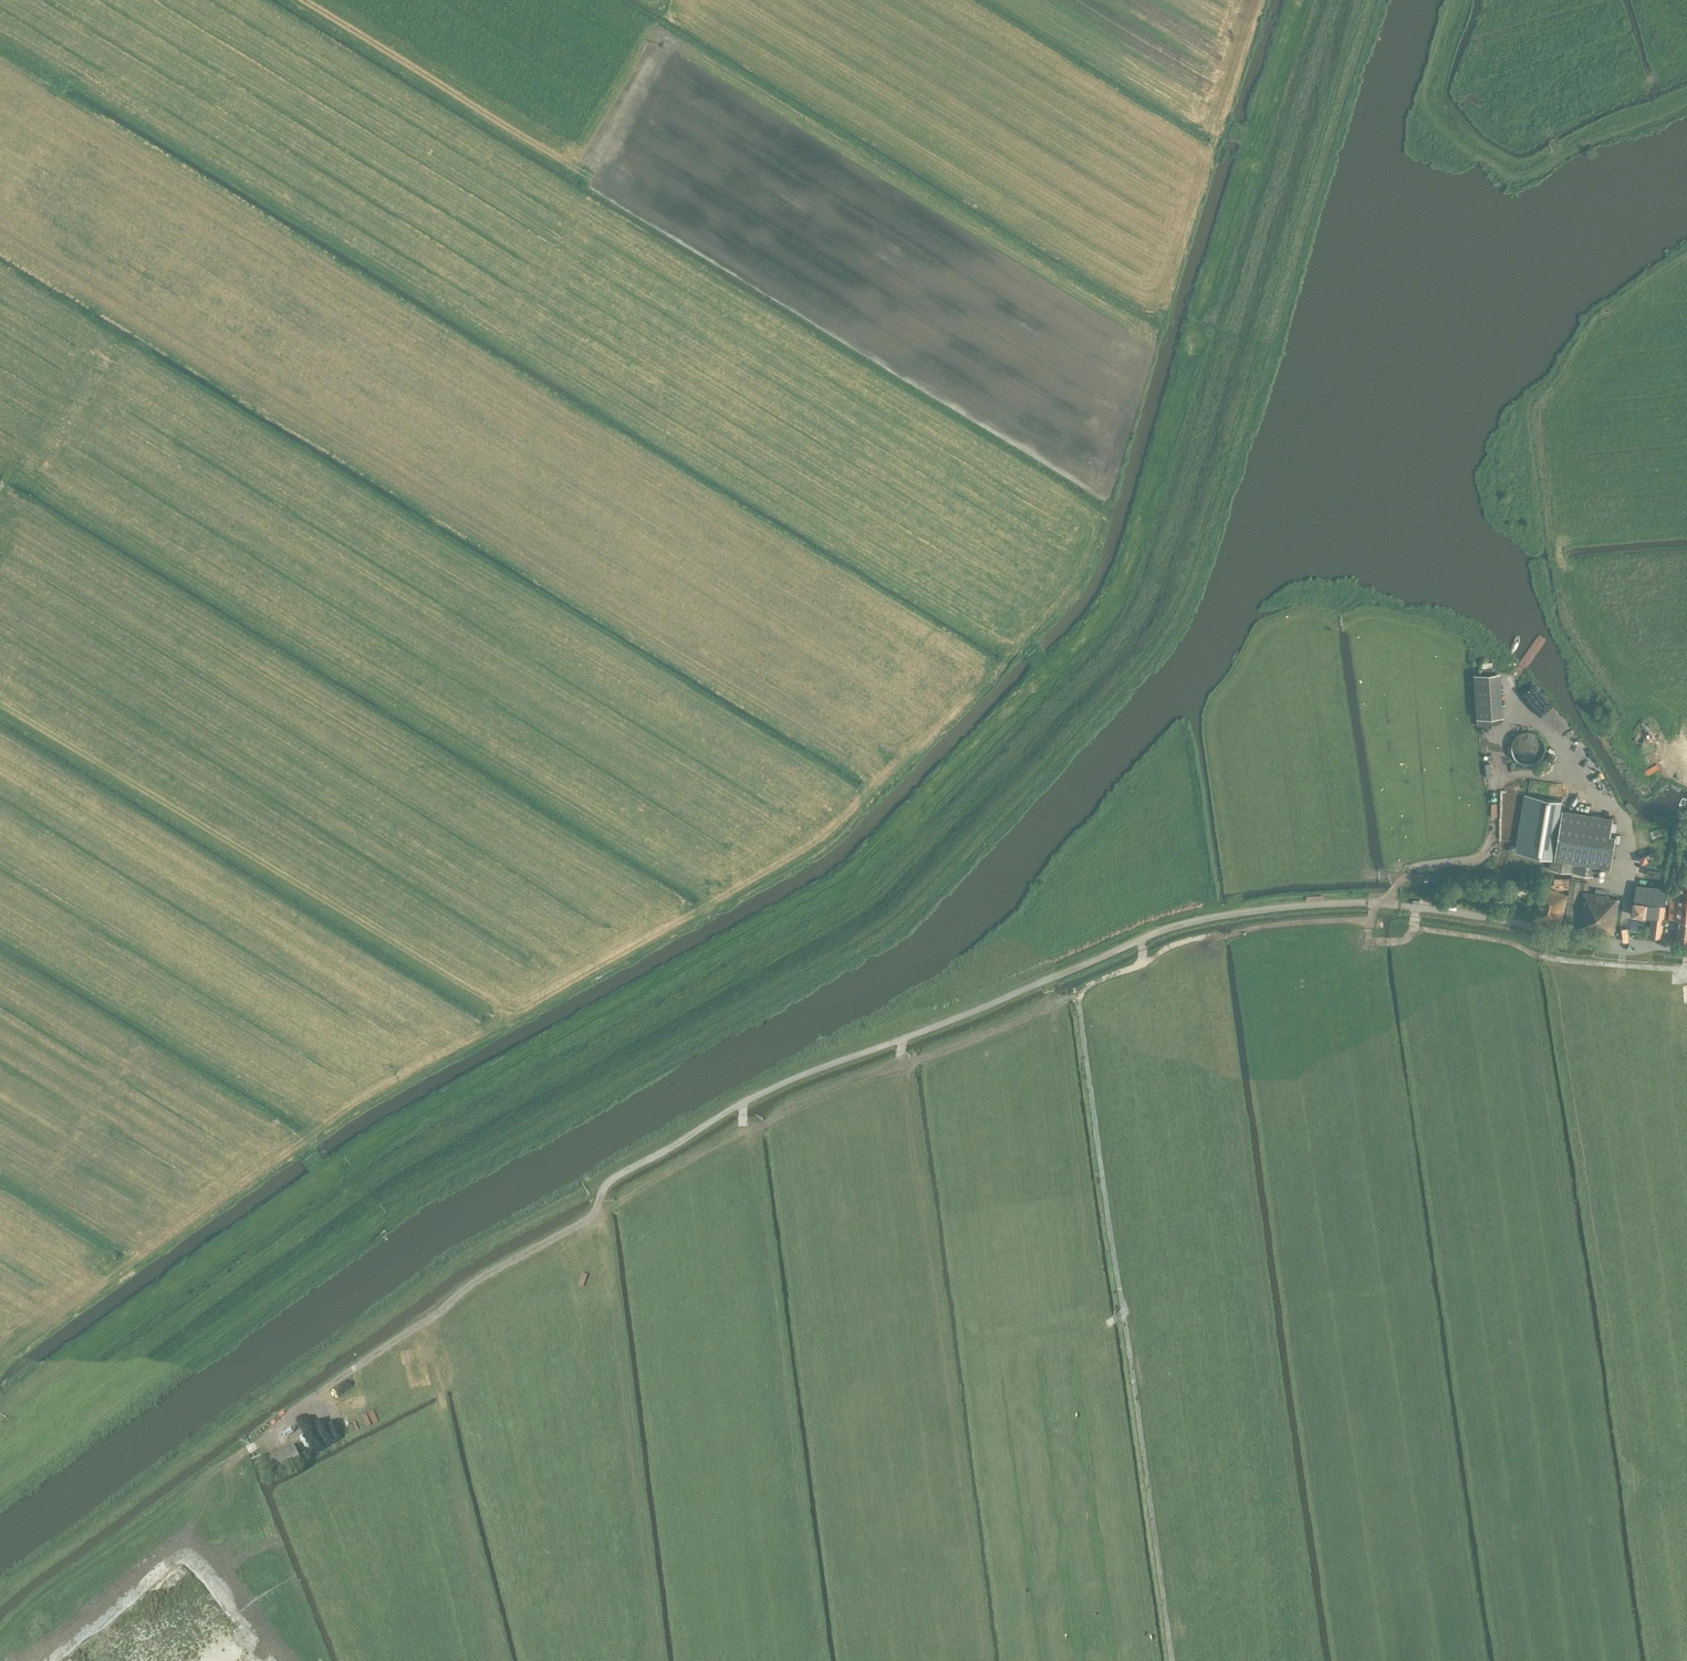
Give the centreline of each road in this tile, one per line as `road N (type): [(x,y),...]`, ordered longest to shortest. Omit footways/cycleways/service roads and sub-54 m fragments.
road 1 (unclassified): [(609,1183),(790,1081),(1198,921),(1367,903),(1686,950)]
road 2 (track): [(247,1451),(483,1279),(590,1220),(609,1183)]
road 3 (track): [(1140,940),(1144,962),(1093,983),(1079,1008),(1123,1315),(1109,1325)]
road 4 (track): [(1123,1315),(1173,1660)]
road 5 (track): [(1414,927),(1506,940),(1562,960),(1686,968)]
road 6 (track): [(1144,962),(1200,938),(1373,917)]
road 7 (track): [(1373,917),(1421,866),(1484,857),(1495,831),(1498,780)]

